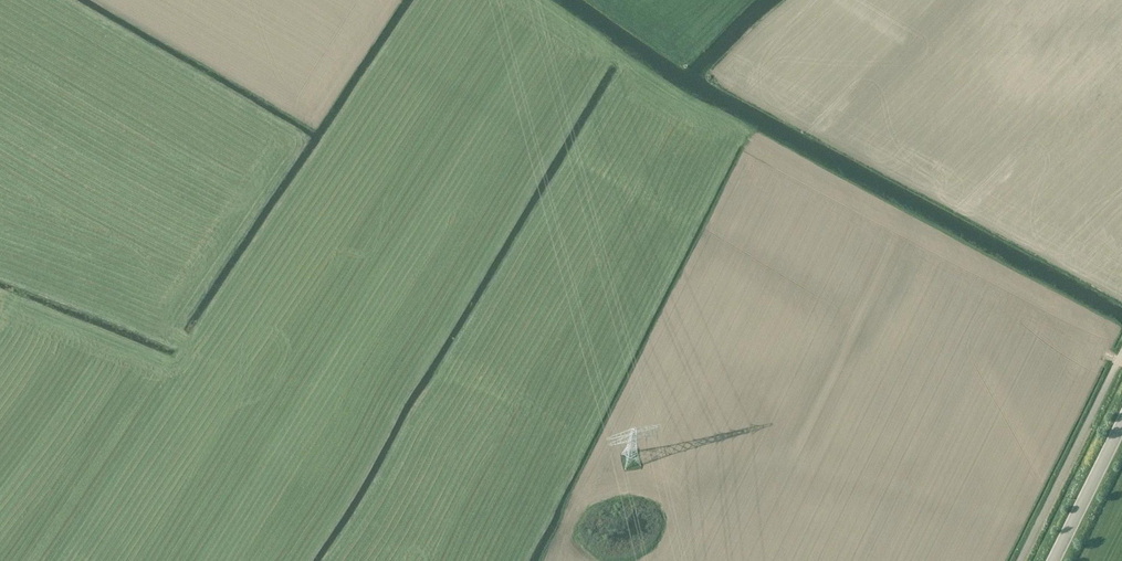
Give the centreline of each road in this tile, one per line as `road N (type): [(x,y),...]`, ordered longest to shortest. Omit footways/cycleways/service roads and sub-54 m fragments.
road 1 (secondary): [(1054,560),(1121,424)]

